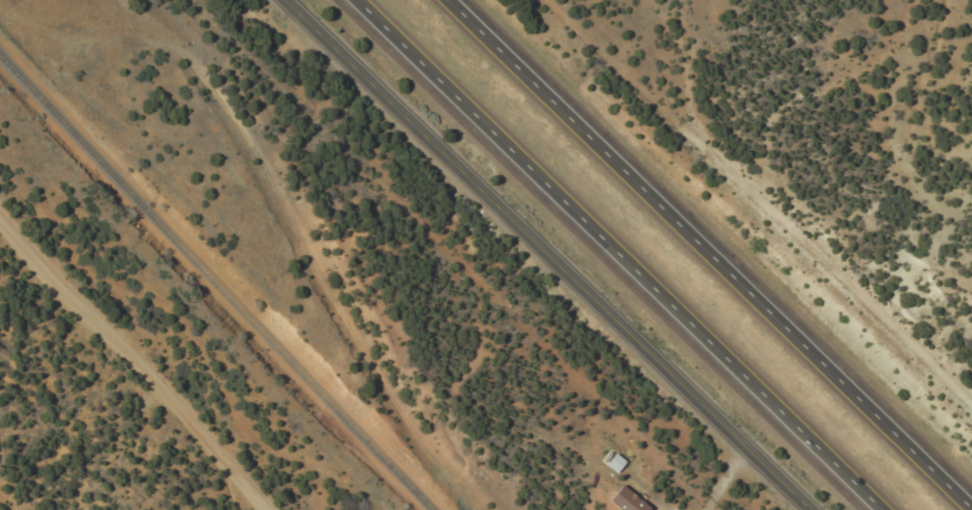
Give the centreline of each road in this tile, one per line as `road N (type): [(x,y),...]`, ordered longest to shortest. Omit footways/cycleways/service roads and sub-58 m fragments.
road 1 (secondary): [(813,509),(286,0)]
road 2 (motorway): [(353,0),(879,509)]
road 3 (motorway): [(968,509),(444,0)]
road 4 (residential): [(290,509),(0,209)]

